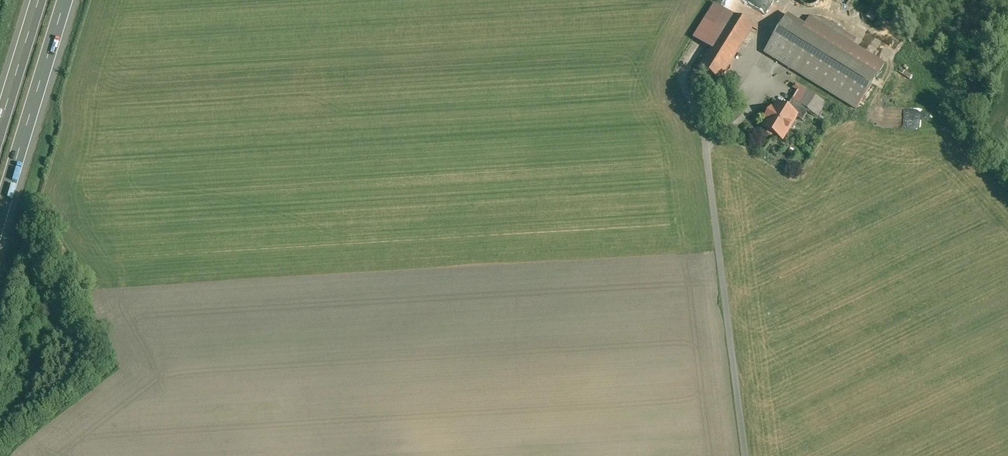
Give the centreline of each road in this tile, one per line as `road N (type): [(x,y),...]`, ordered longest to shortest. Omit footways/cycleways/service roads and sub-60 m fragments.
road 1 (motorway): [(0,232),(70,0)]

